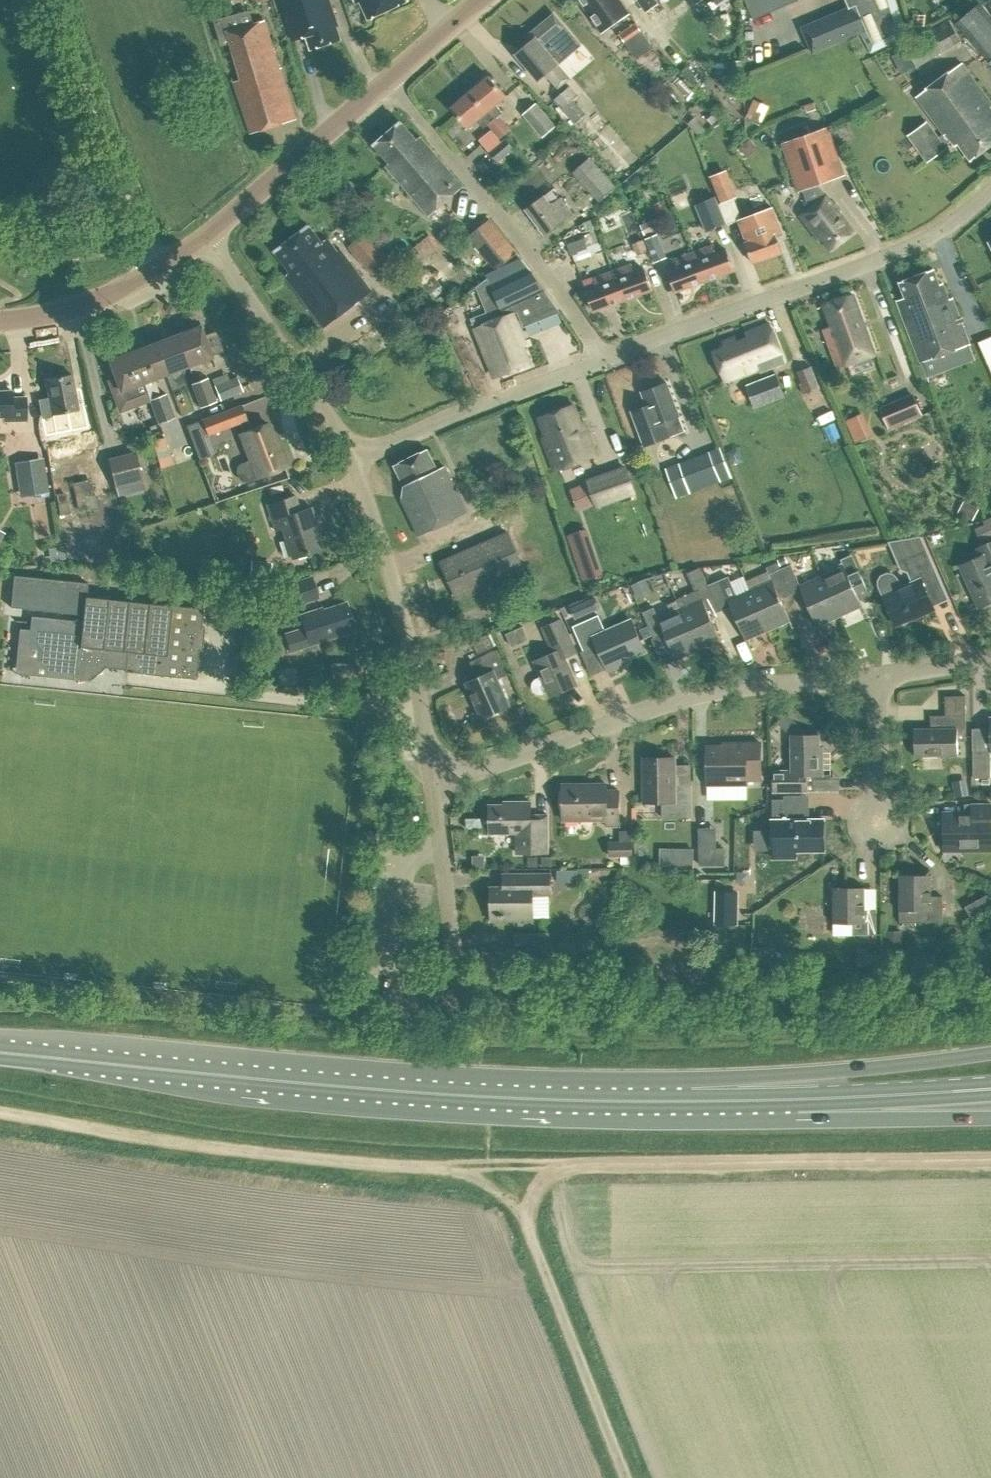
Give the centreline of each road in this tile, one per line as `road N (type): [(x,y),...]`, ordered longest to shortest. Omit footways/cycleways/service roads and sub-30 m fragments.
road 1 (track): [(0,1118),(437,1171),(990,1157)]
road 2 (primary): [(733,1101),(482,1098),(0,1052)]
road 3 (residential): [(431,787),(712,690),(875,675)]
road 4 (residential): [(606,359),(905,248),(990,189)]
road 5 (unclassified): [(627,1477),(524,1220),(492,1186),(437,1171)]
road 6 (residential): [(606,359),(500,214),(386,80)]
road 7 (residential): [(431,787),(412,653),(351,459)]
road 8 (unclassified): [(55,0),(153,271)]
road 9 (residential): [(351,459),(606,359)]
road 10 (residential): [(351,459),(207,236)]
road 11 (primary): [(990,1053),(733,1101)]
road 12 (primary): [(733,1101),(990,1118)]
road 13 (primary): [(733,1101),(990,1087)]
road 14 (unclassified): [(207,236),(386,80)]
road 15 (residential): [(459,994),(431,787)]
road 16 (unclassified): [(0,321),(93,301),(153,271)]
road 17 (residential): [(879,827),(875,675)]
road 18 (unclassified): [(386,80),(479,0)]

